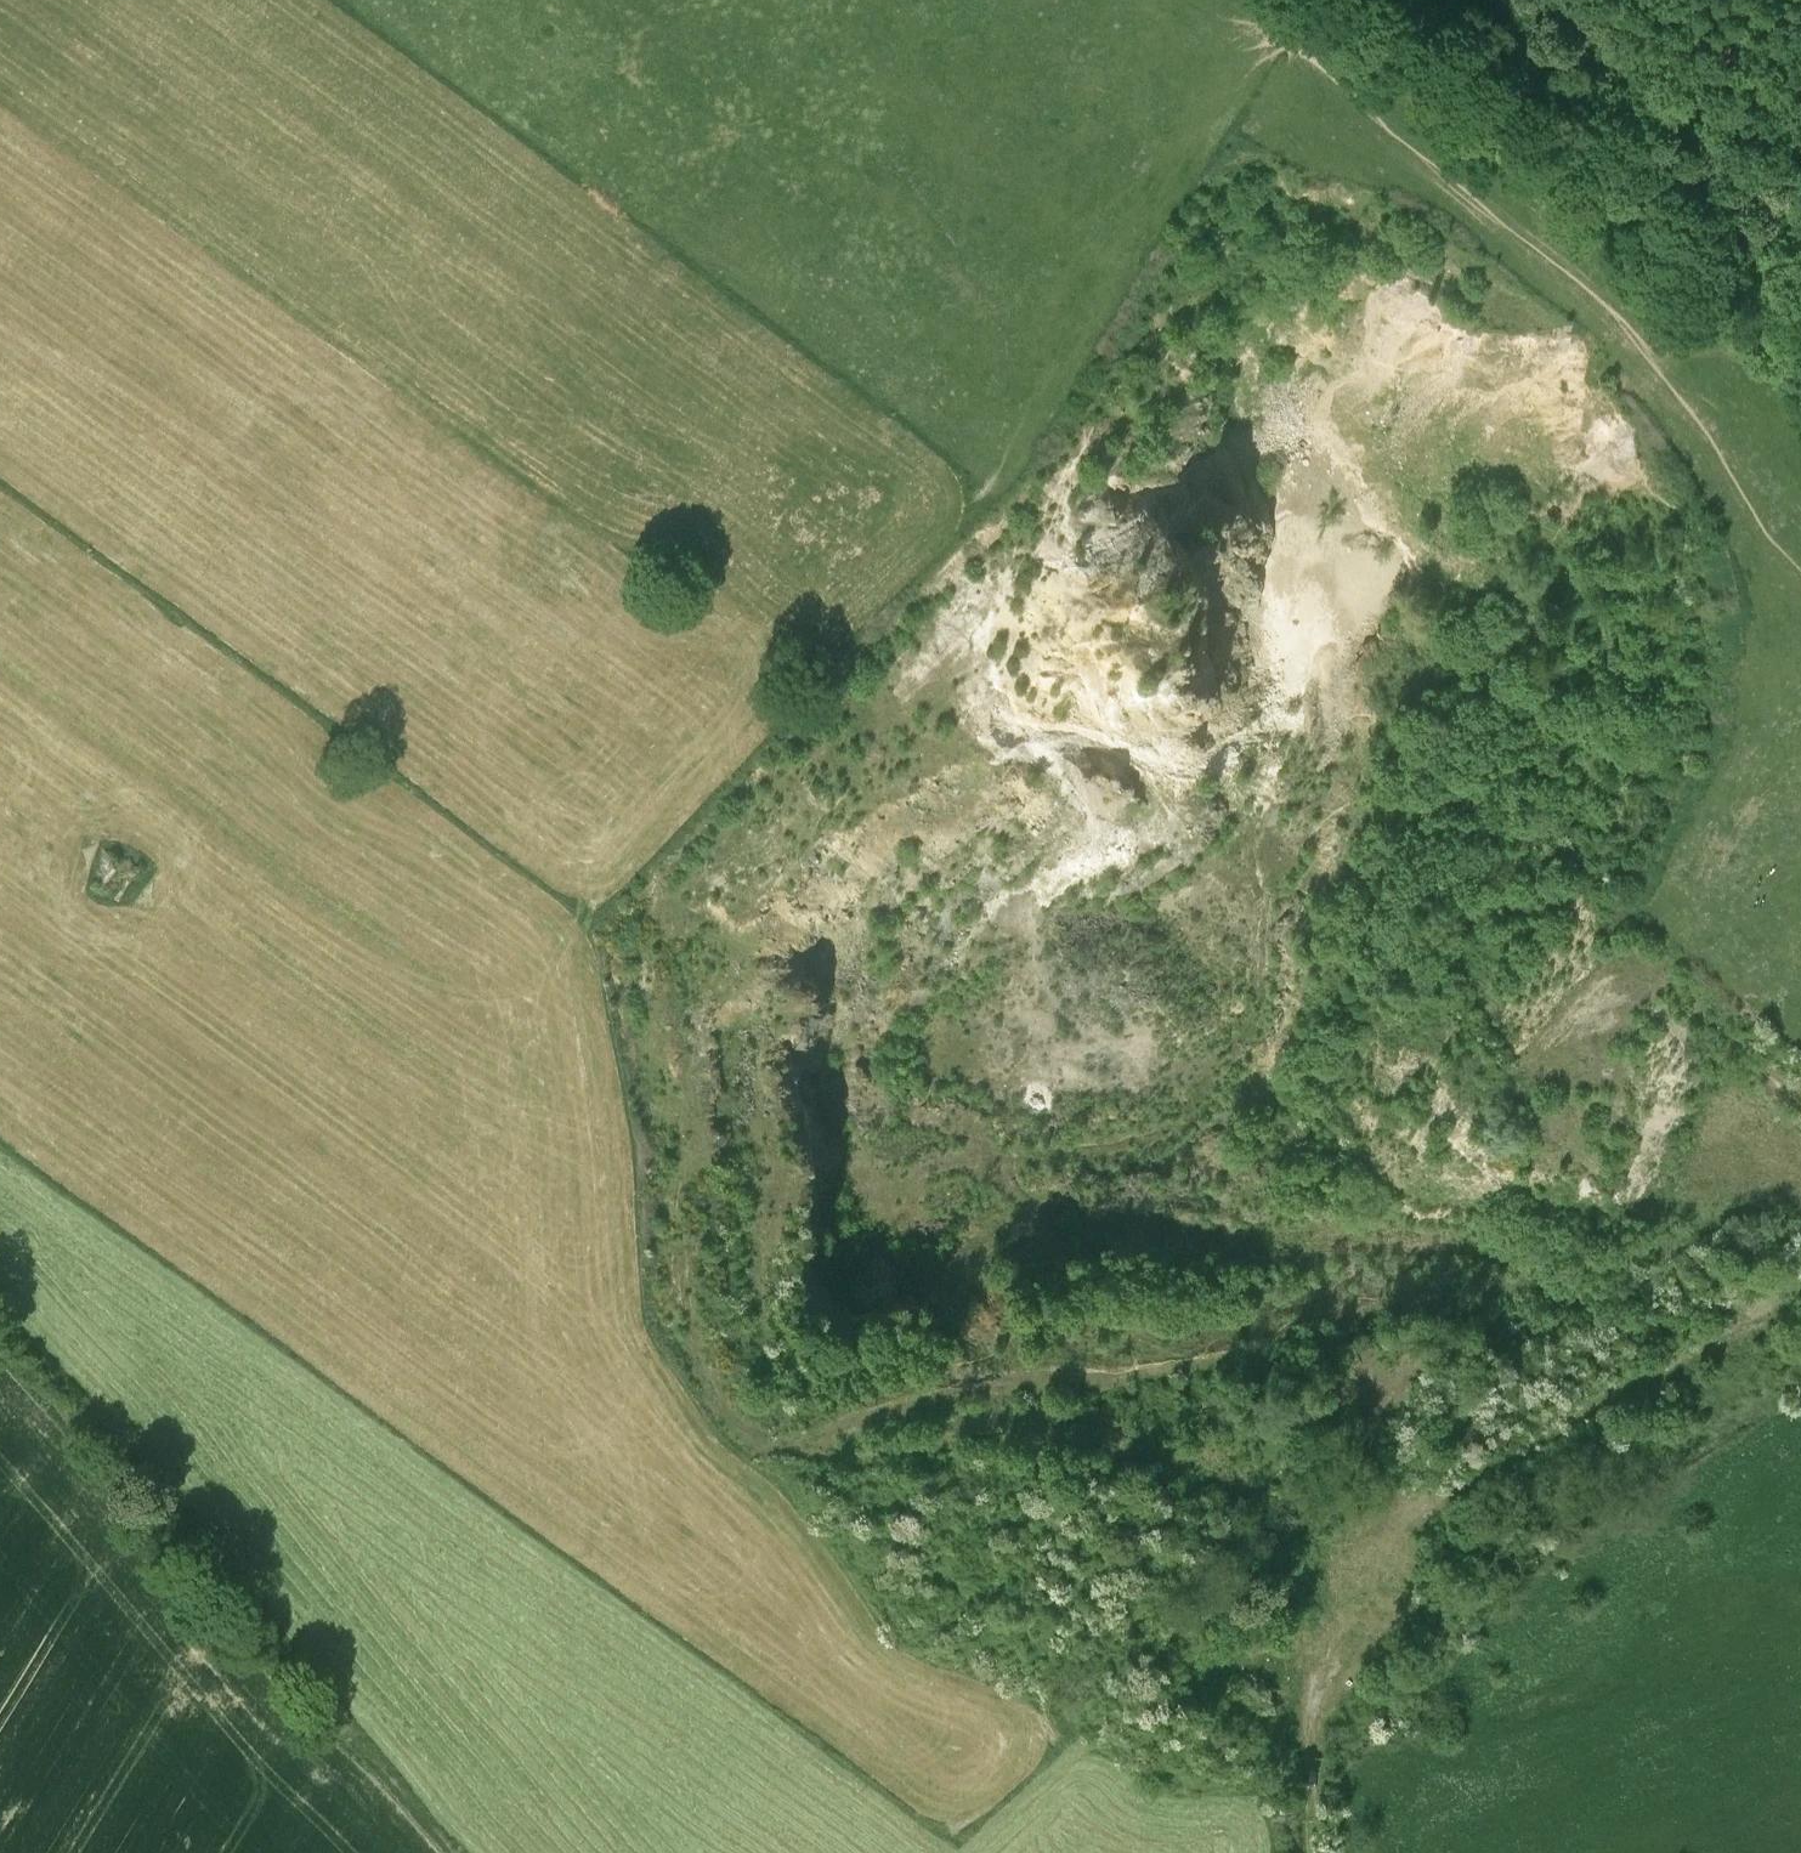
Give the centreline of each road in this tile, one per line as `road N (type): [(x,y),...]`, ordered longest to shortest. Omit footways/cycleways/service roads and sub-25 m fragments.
road 1 (track): [(1309,1852),(1318,1708),(1351,1599),(1410,1521),(1629,1383),(1800,1298)]
road 2 (track): [(1800,402),(1362,60)]
road 3 (track): [(1800,215),(1753,180),(1566,0)]

